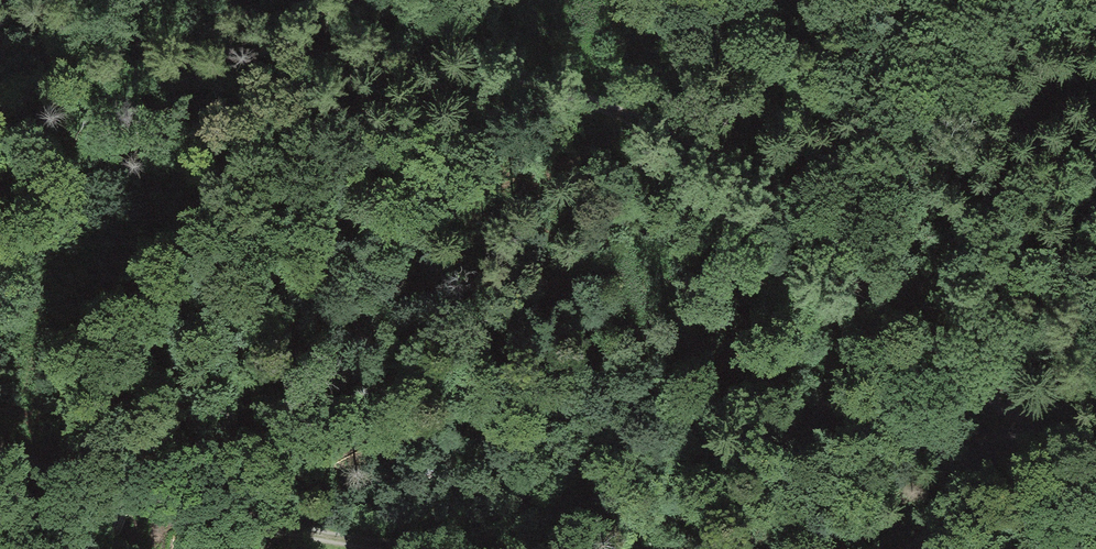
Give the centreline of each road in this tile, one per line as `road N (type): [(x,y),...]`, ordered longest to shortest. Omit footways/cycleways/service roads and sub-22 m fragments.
road 1 (track): [(321,0),(669,134),(808,235),(994,412)]
road 2 (track): [(0,457),(331,539),(405,548)]
road 3 (track): [(919,548),(945,524),(994,412),(1095,456)]

